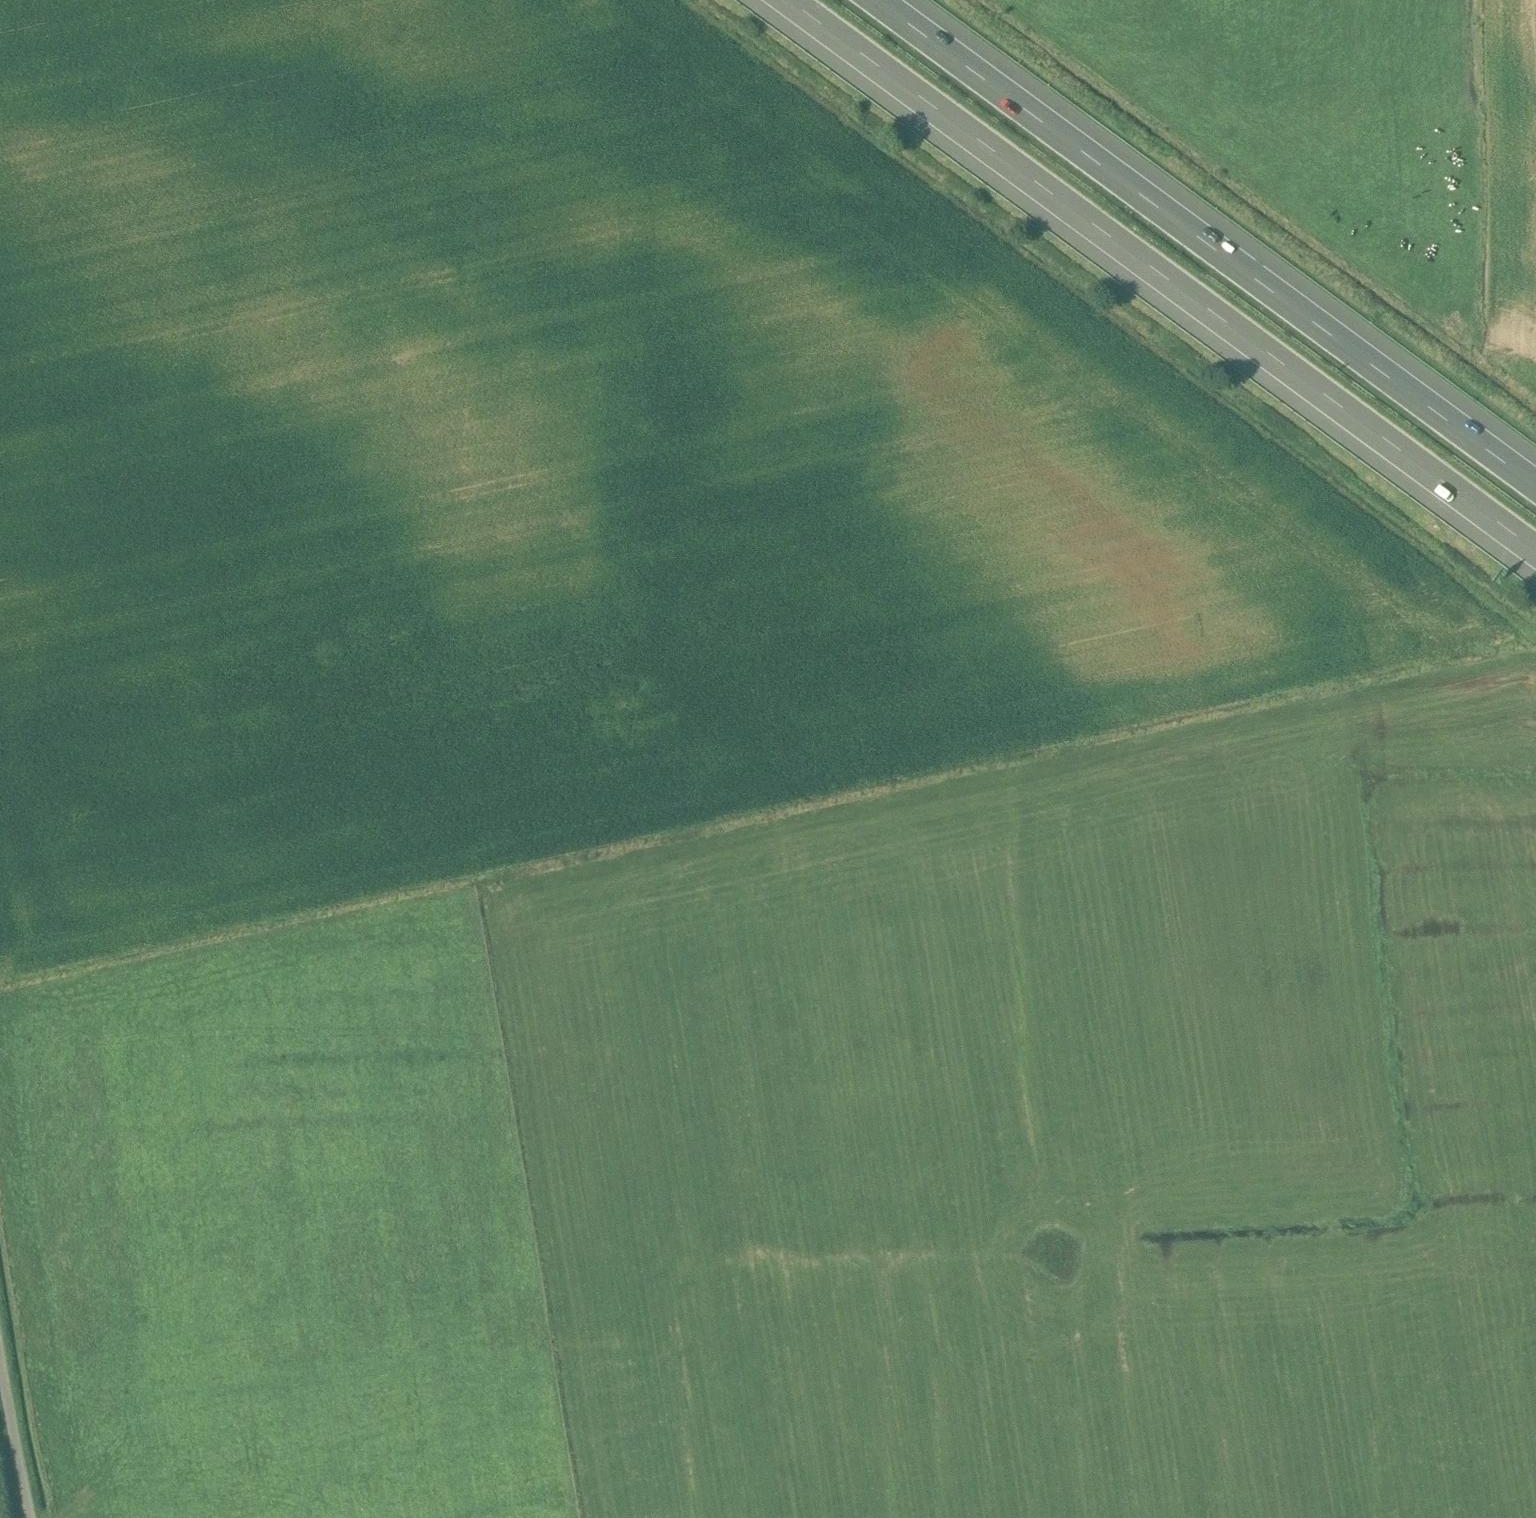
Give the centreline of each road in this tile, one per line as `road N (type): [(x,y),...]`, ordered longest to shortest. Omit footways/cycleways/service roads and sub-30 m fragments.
road 1 (motorway): [(799,0),(1535,547)]
road 2 (motorway): [(1535,471),(893,0)]
road 3 (unclassified): [(0,1331),(33,1517)]

